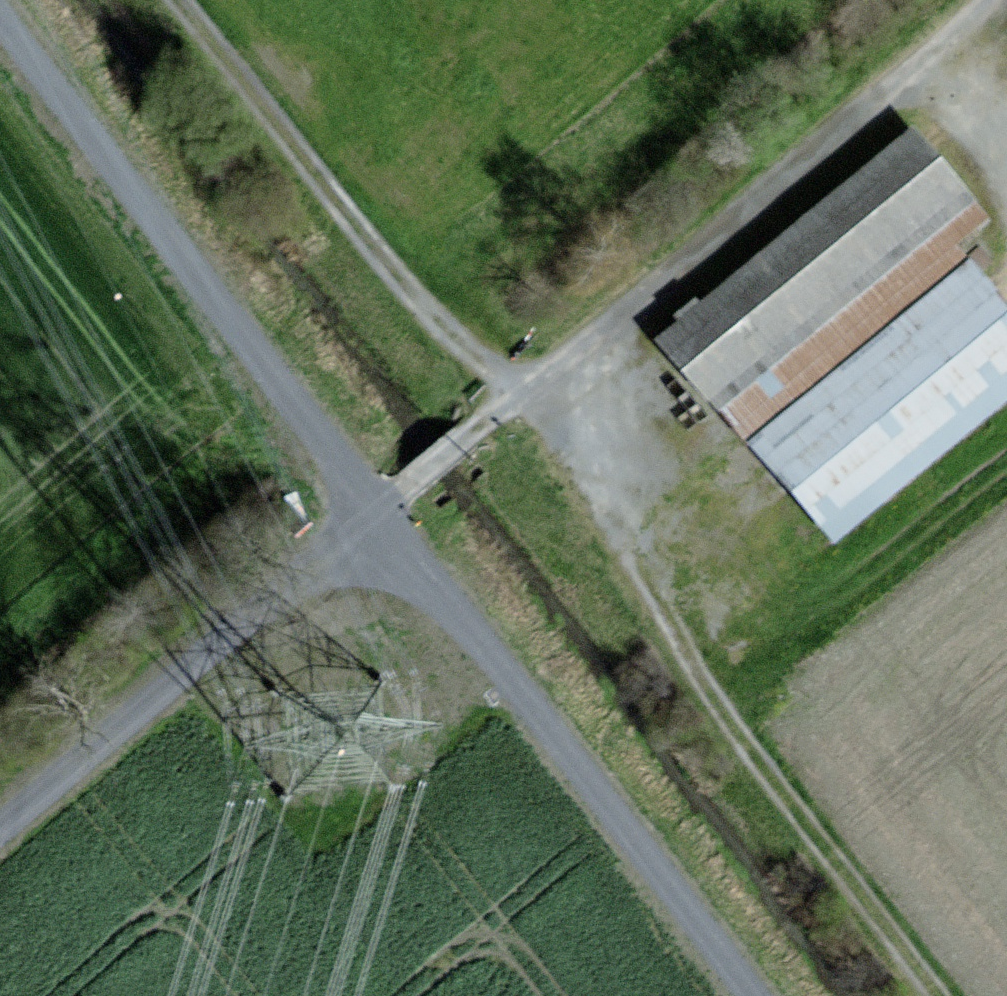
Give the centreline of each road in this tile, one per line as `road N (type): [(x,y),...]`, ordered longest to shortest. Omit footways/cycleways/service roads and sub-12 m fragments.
road 1 (track): [(941,995),(711,693),(588,469),(525,396)]
road 2 (track): [(0,18),(375,517)]
road 3 (unclassified): [(375,517),(538,703),(753,995)]
road 4 (track): [(525,396),(988,0)]
road 5 (track): [(525,396),(395,280),(182,0)]
road 6 (track): [(0,835),(375,517)]
road 7 (track): [(504,410),(375,517)]

